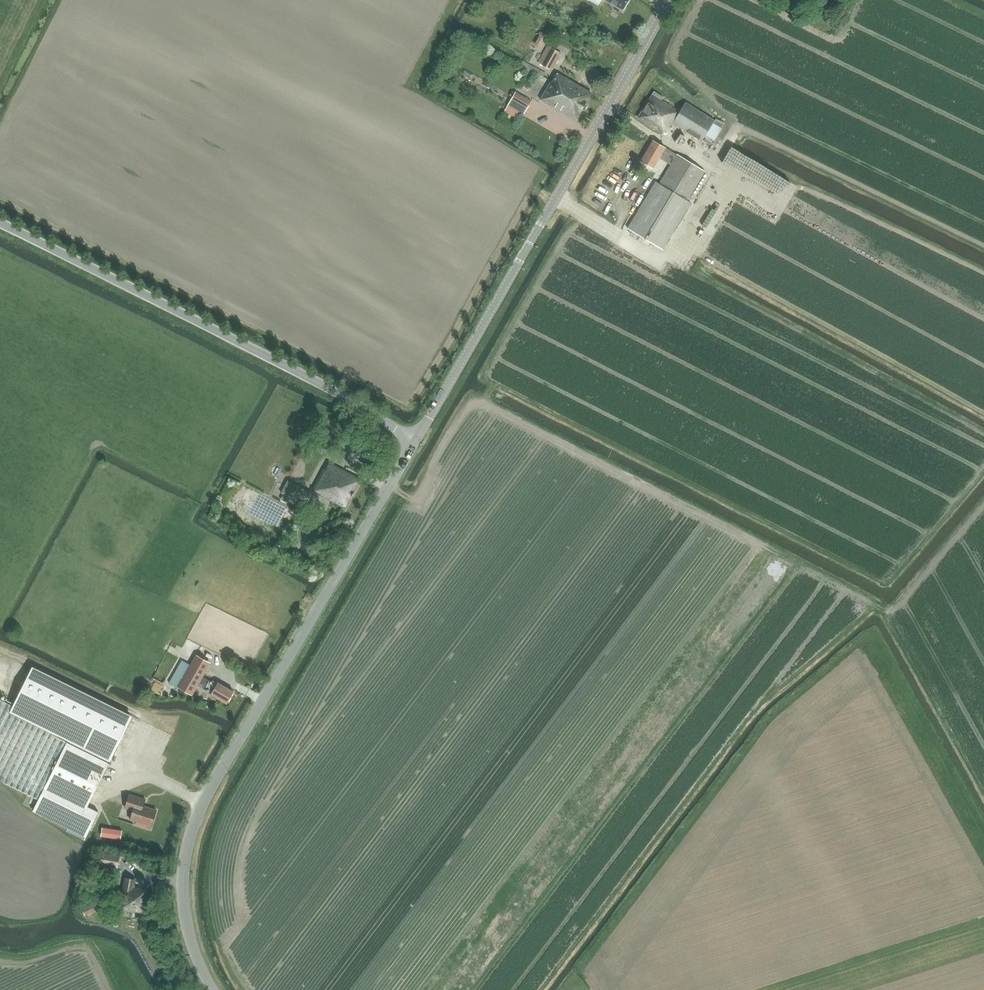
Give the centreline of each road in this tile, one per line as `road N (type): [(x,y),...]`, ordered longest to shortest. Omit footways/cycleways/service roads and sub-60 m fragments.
road 1 (tertiary): [(214,989),(186,917),(195,823),(417,438)]
road 2 (tertiary): [(417,438),(670,0)]
road 3 (unclassified): [(417,438),(0,224)]

